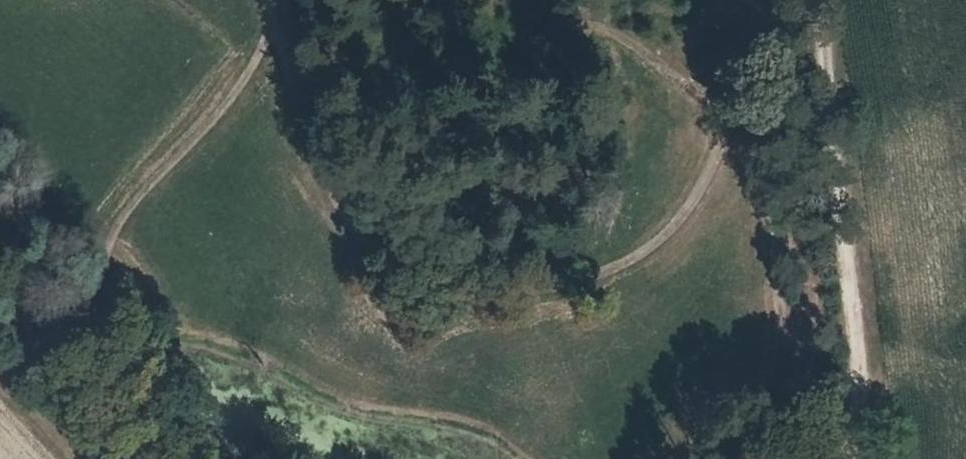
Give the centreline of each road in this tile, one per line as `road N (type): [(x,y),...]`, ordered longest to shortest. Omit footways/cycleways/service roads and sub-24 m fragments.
road 1 (track): [(839,458),(851,409),(811,0)]

